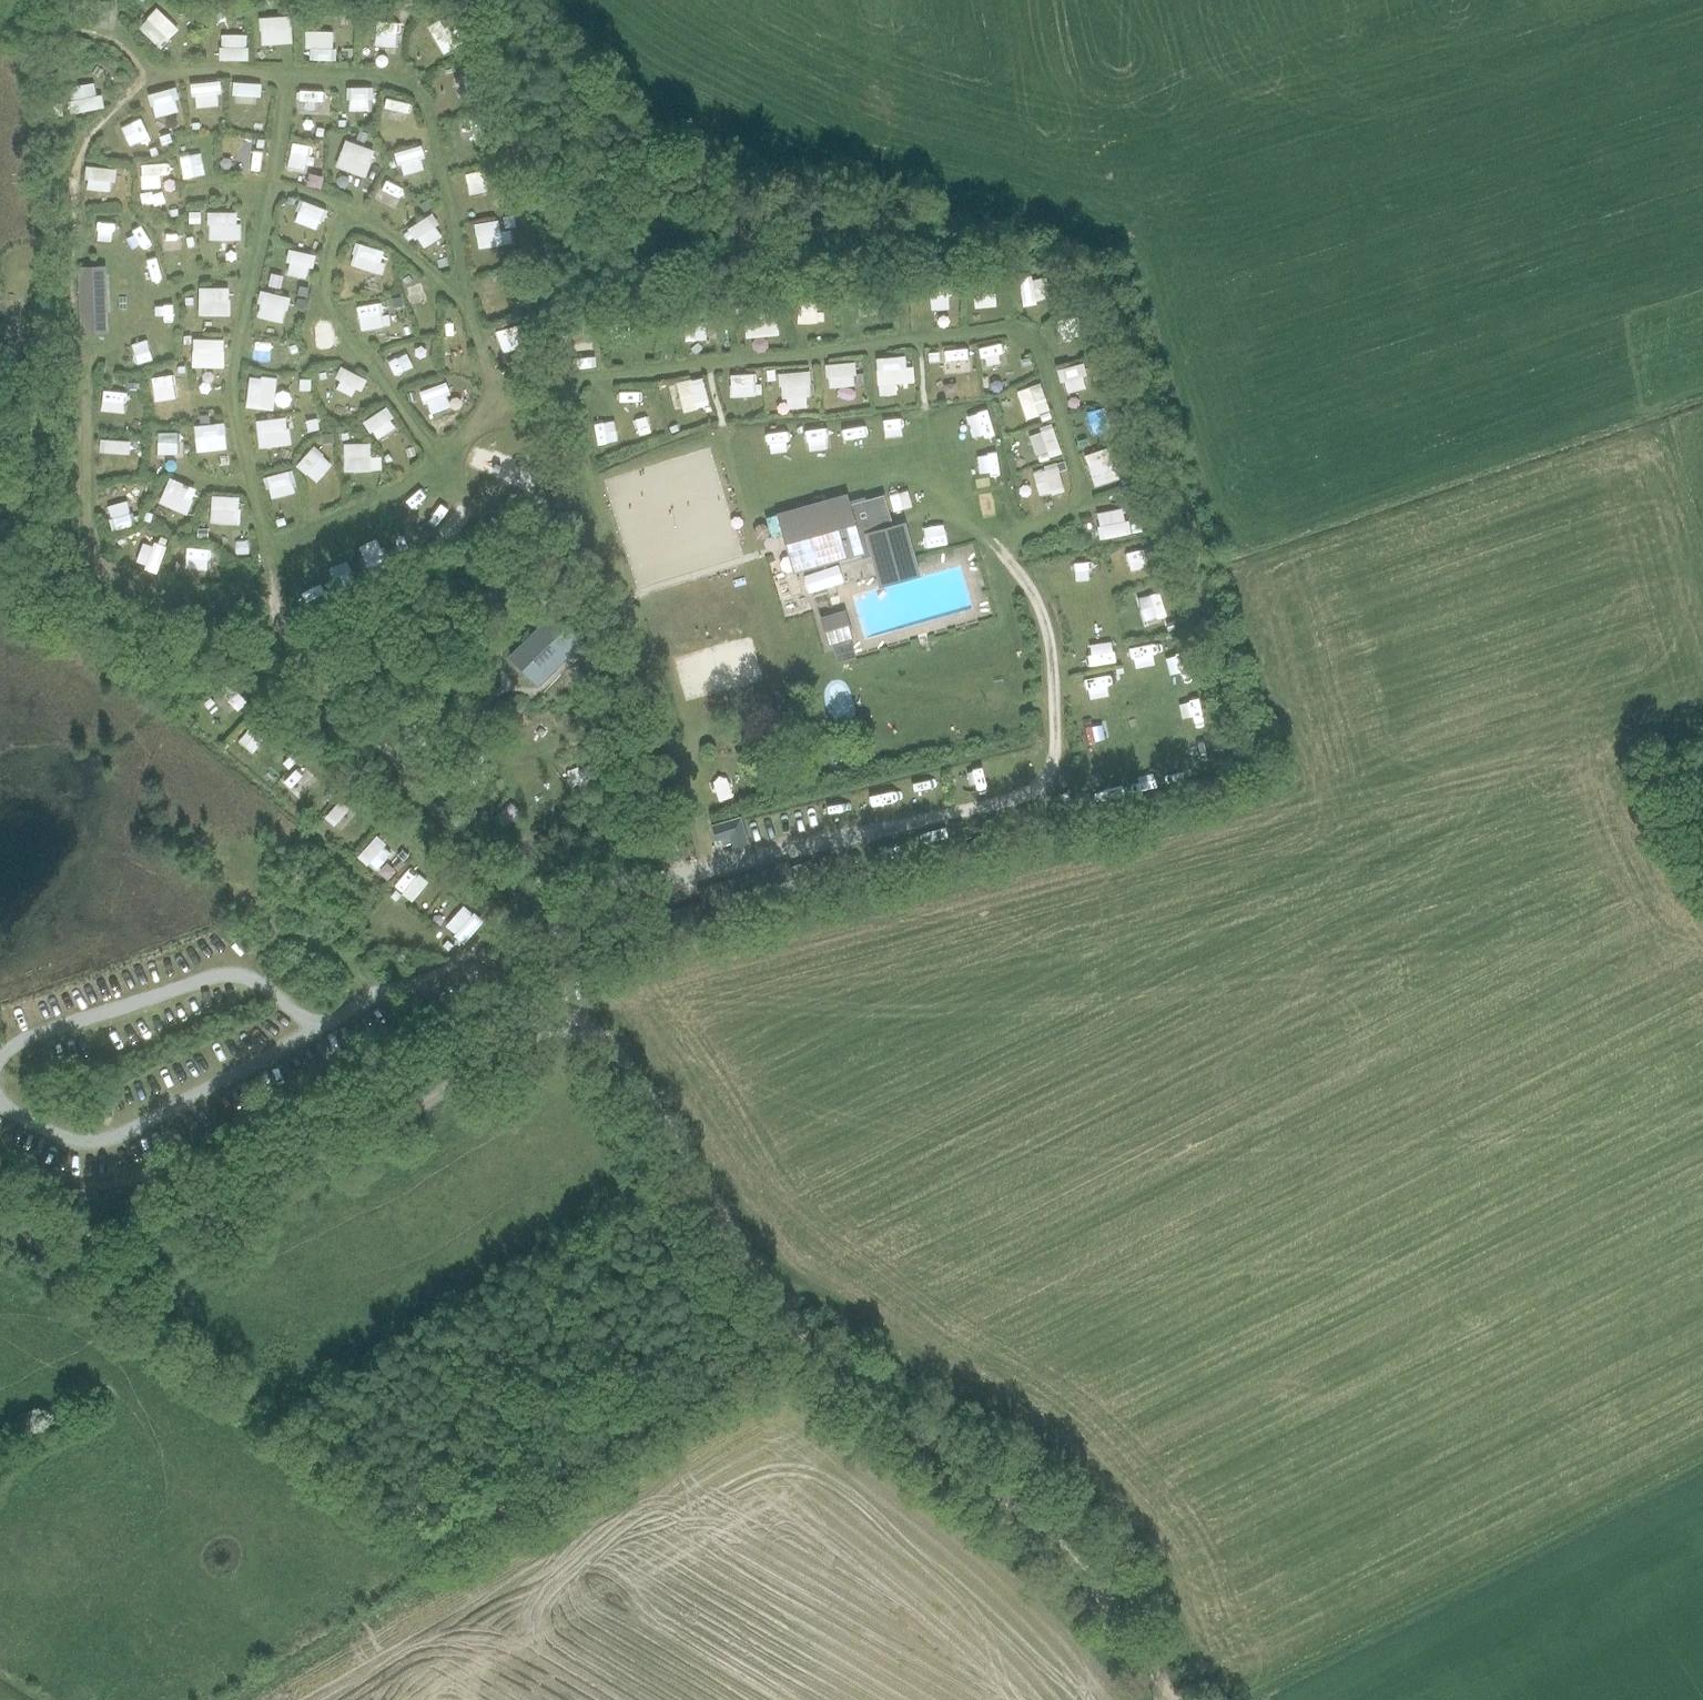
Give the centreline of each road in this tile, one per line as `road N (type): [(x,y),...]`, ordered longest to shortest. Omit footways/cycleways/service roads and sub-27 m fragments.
road 1 (track): [(1173,1699),(1060,1546),(817,1349),(612,1042),(582,1019)]
road 2 (track): [(494,1055),(235,1213),(137,1256),(63,1251),(0,1223)]

